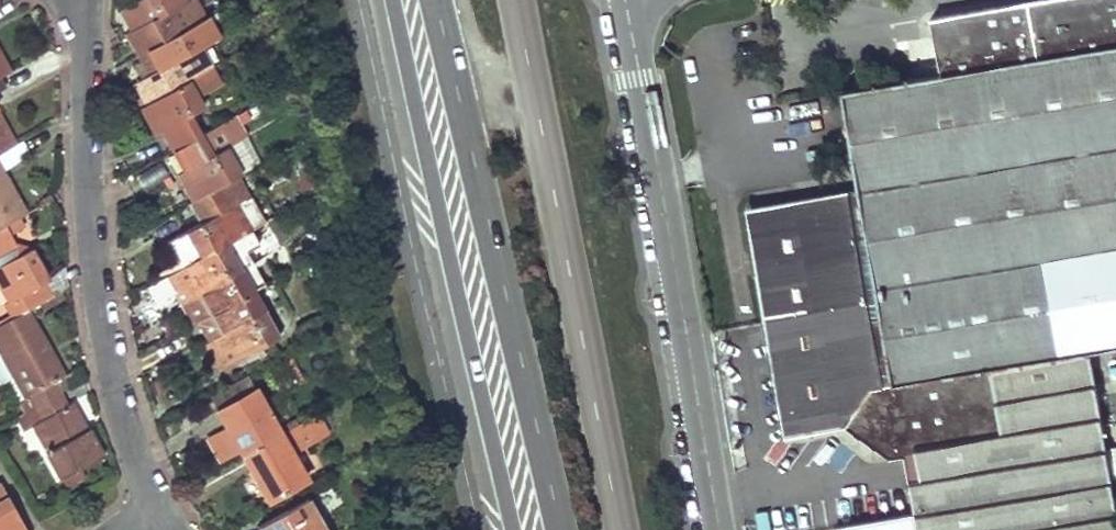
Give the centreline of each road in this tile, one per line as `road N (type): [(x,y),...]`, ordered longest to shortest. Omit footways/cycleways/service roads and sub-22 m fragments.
road 1 (primary): [(565,529),(437,0)]
road 2 (primary): [(390,0),(511,529)]
road 3 (residential): [(155,529),(150,486),(109,374),(88,256),(81,0)]
road 4 (unclassified): [(716,529),(624,0)]

